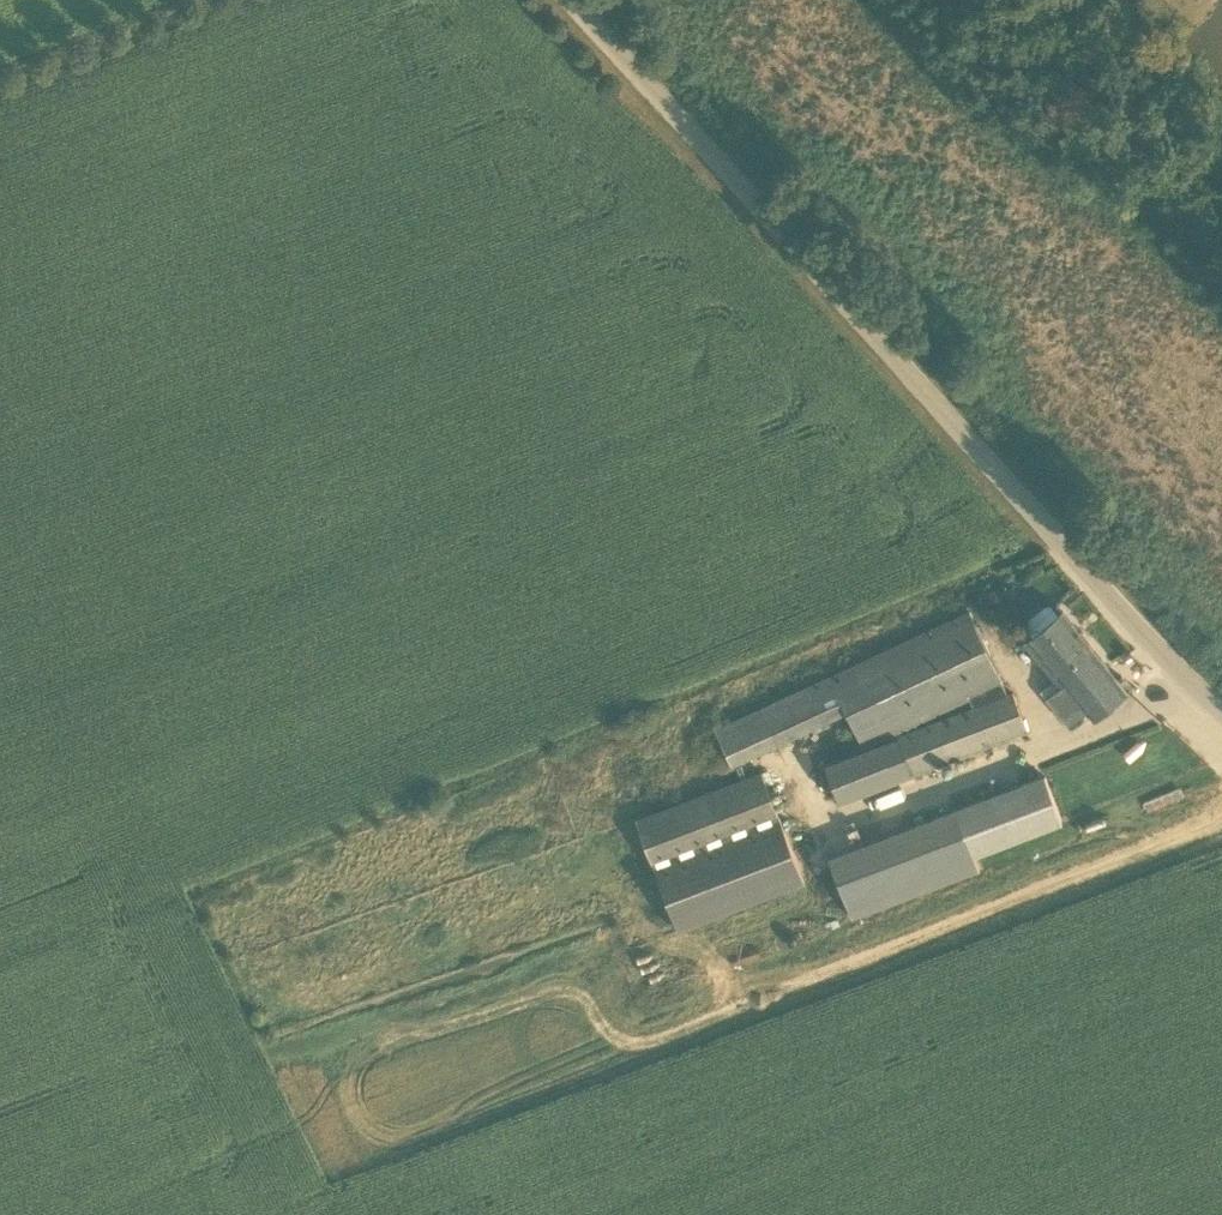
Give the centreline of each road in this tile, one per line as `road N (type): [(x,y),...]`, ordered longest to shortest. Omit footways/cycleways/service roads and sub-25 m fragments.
road 1 (unclassified): [(1221,715),(571,0)]

